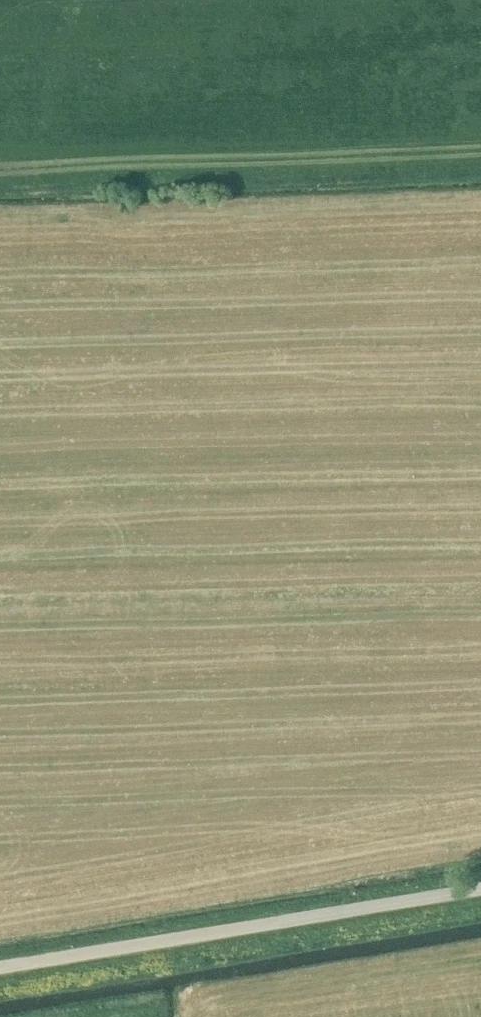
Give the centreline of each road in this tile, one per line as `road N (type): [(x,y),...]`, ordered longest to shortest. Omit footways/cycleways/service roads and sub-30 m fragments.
road 1 (unclassified): [(0,967),(480,889)]

